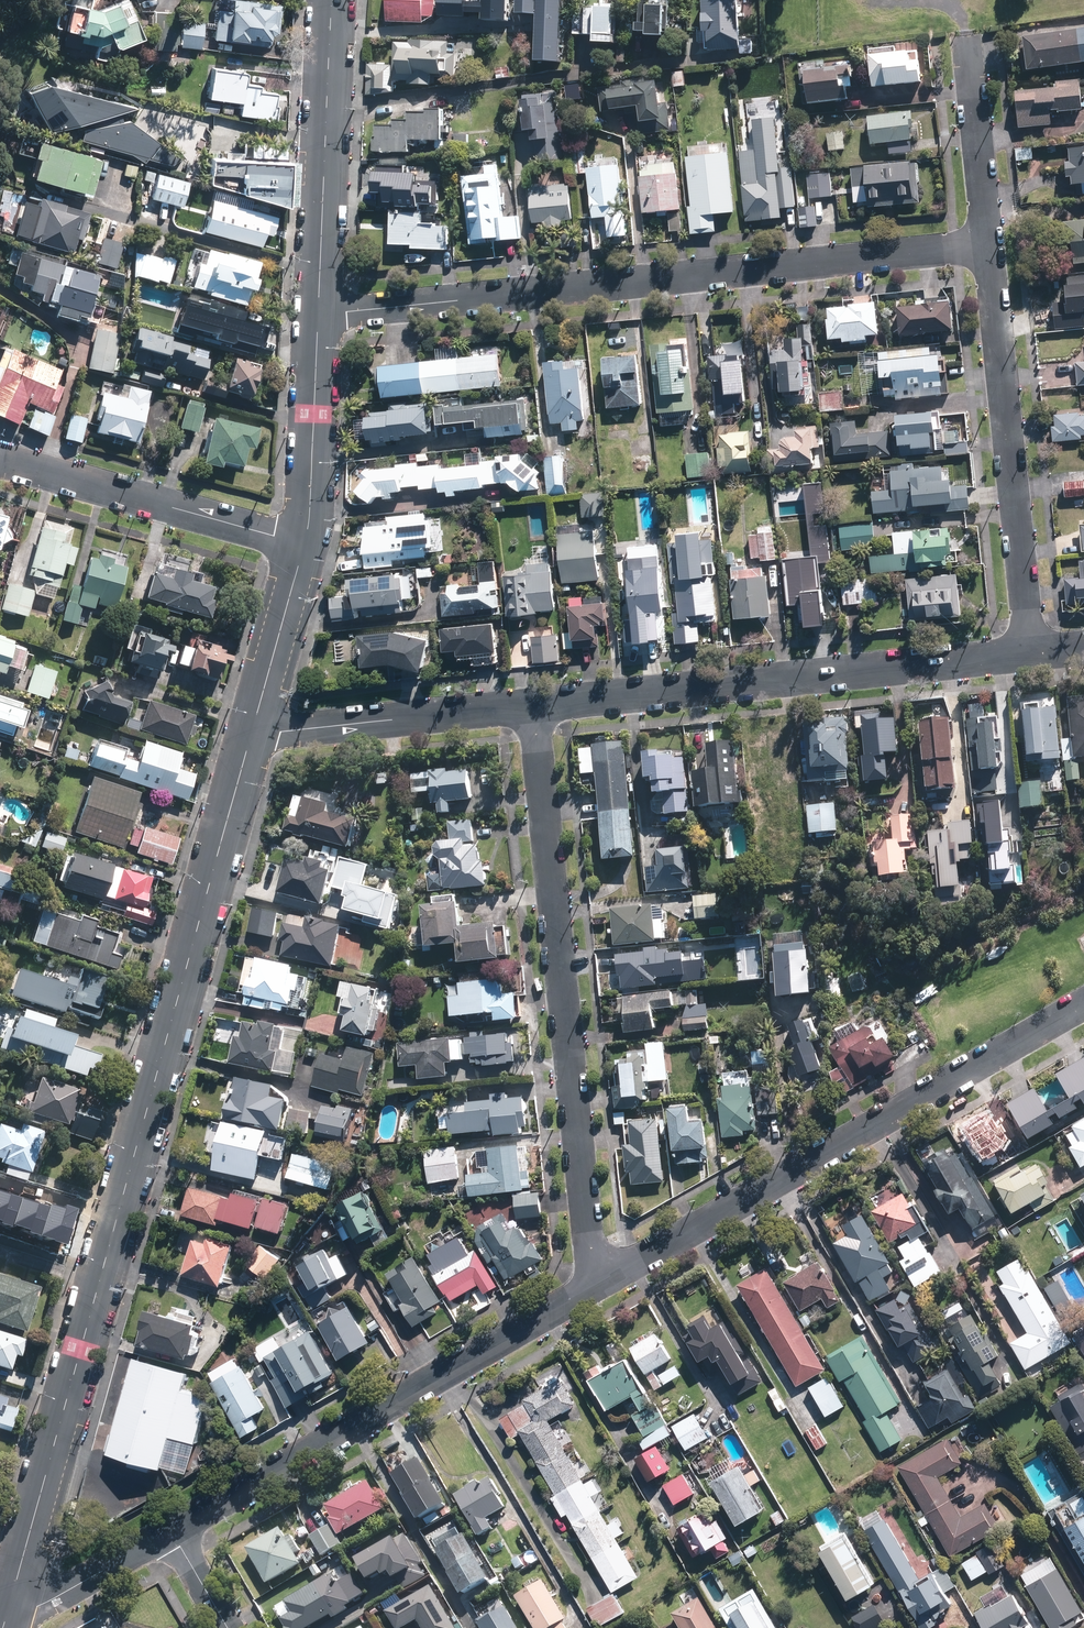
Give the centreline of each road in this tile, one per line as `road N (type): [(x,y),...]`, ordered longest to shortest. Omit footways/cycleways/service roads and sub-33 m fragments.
road 1 (secondary): [(252,733),(8,1610)]
road 2 (residential): [(319,314),(988,246)]
road 3 (residential): [(532,707),(596,1284)]
road 4 (residential): [(596,1284),(1083,1005)]
road 5 (residential): [(1029,652),(532,707)]
road 6 (residential): [(171,1532),(596,1284)]
road 7 (residential): [(988,246),(1029,652)]
road 8 (secondary): [(331,0),(319,314)]
road 9 (residential): [(303,545),(0,462)]
road 10 (residential): [(532,707),(252,733)]
road 11 (secondary): [(319,314),(303,545)]
road 12 (residential): [(967,37),(988,246)]
road 13 (secondary): [(303,545),(252,733)]
road 14 (residential): [(8,1610),(37,1607),(171,1532)]

